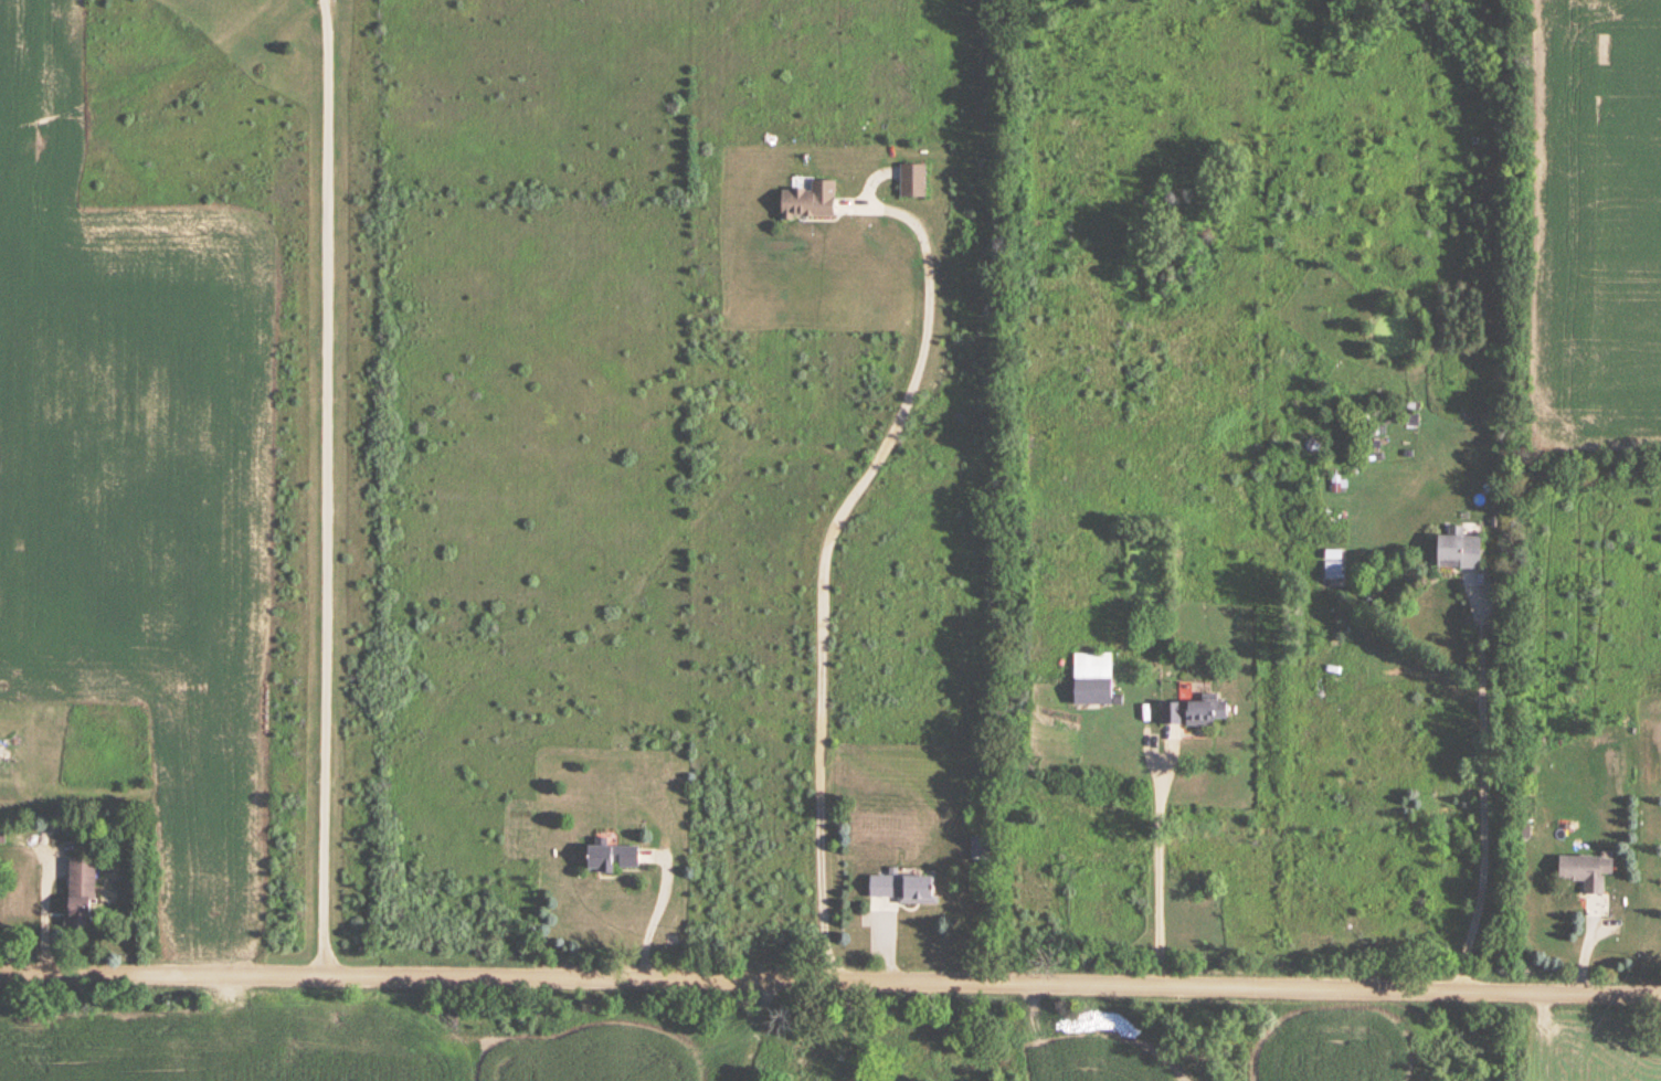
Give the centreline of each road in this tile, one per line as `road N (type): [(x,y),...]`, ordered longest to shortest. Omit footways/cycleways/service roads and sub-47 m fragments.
road 1 (residential): [(1660,995),(0,977)]

